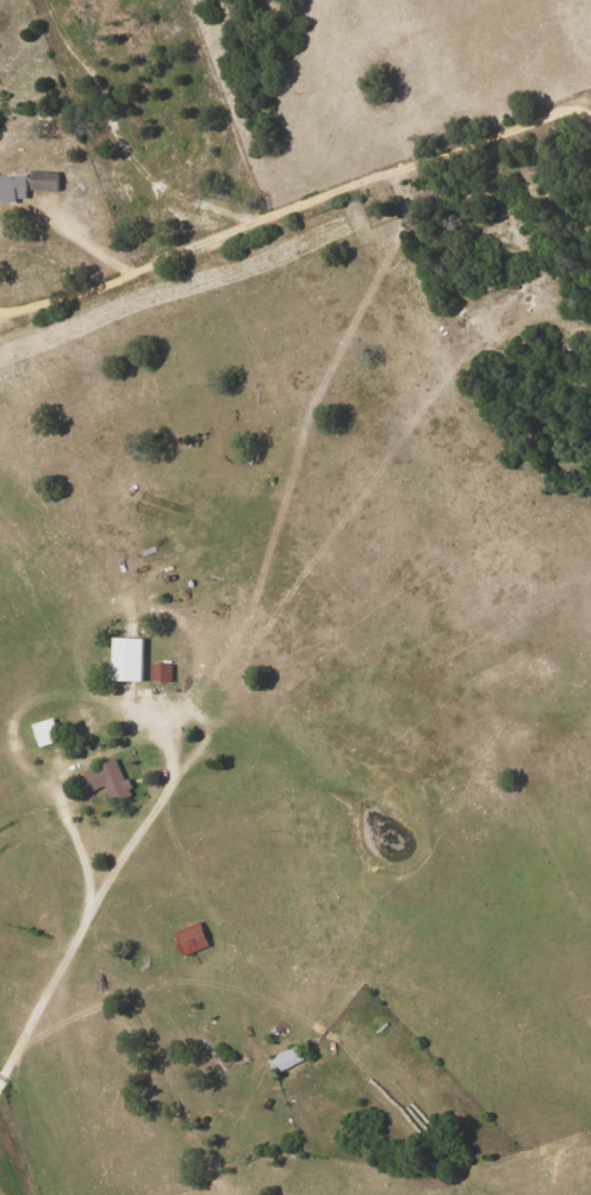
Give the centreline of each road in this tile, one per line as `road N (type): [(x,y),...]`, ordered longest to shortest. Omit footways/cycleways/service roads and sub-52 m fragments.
road 1 (residential): [(590,122),(559,111),(87,292),(0,312)]
road 2 (residential): [(161,261),(57,119)]
road 3 (residential): [(518,126),(534,0)]

